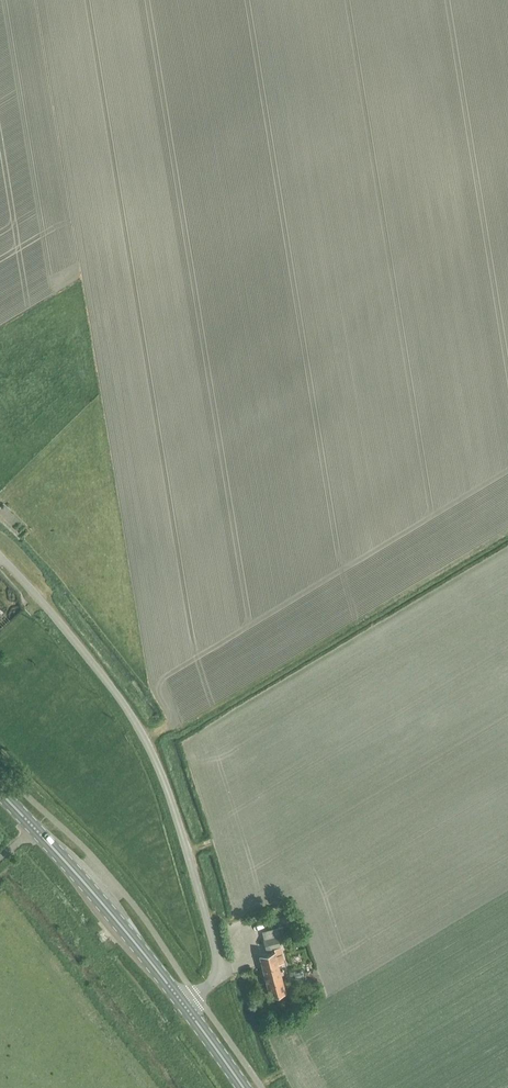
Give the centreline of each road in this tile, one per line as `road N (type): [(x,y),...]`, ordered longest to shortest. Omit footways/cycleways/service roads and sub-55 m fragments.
road 1 (residential): [(0,557),(97,666),(146,738),(167,790),(220,971),(184,1005)]
road 2 (primary): [(184,1005),(71,866),(0,793)]

